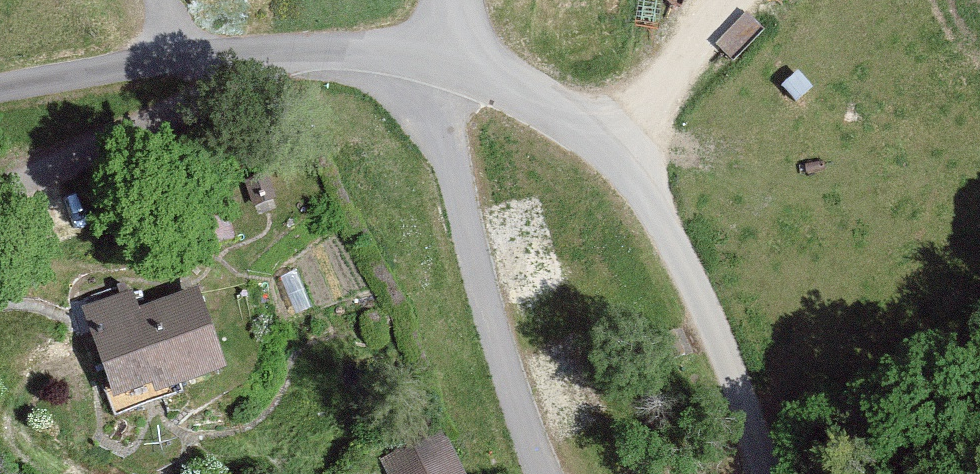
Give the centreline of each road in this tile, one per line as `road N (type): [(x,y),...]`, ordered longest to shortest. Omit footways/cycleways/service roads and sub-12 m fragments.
road 1 (unclassified): [(767,473),(723,335),(664,220),(617,157),(562,109),(451,73)]
road 2 (residential): [(546,473),(454,185),(451,73)]
road 3 (unclassified): [(451,73),(331,59),(204,64)]
road 4 (residential): [(204,64),(172,107),(0,176)]
road 5 (unclassified): [(204,64),(0,93)]

